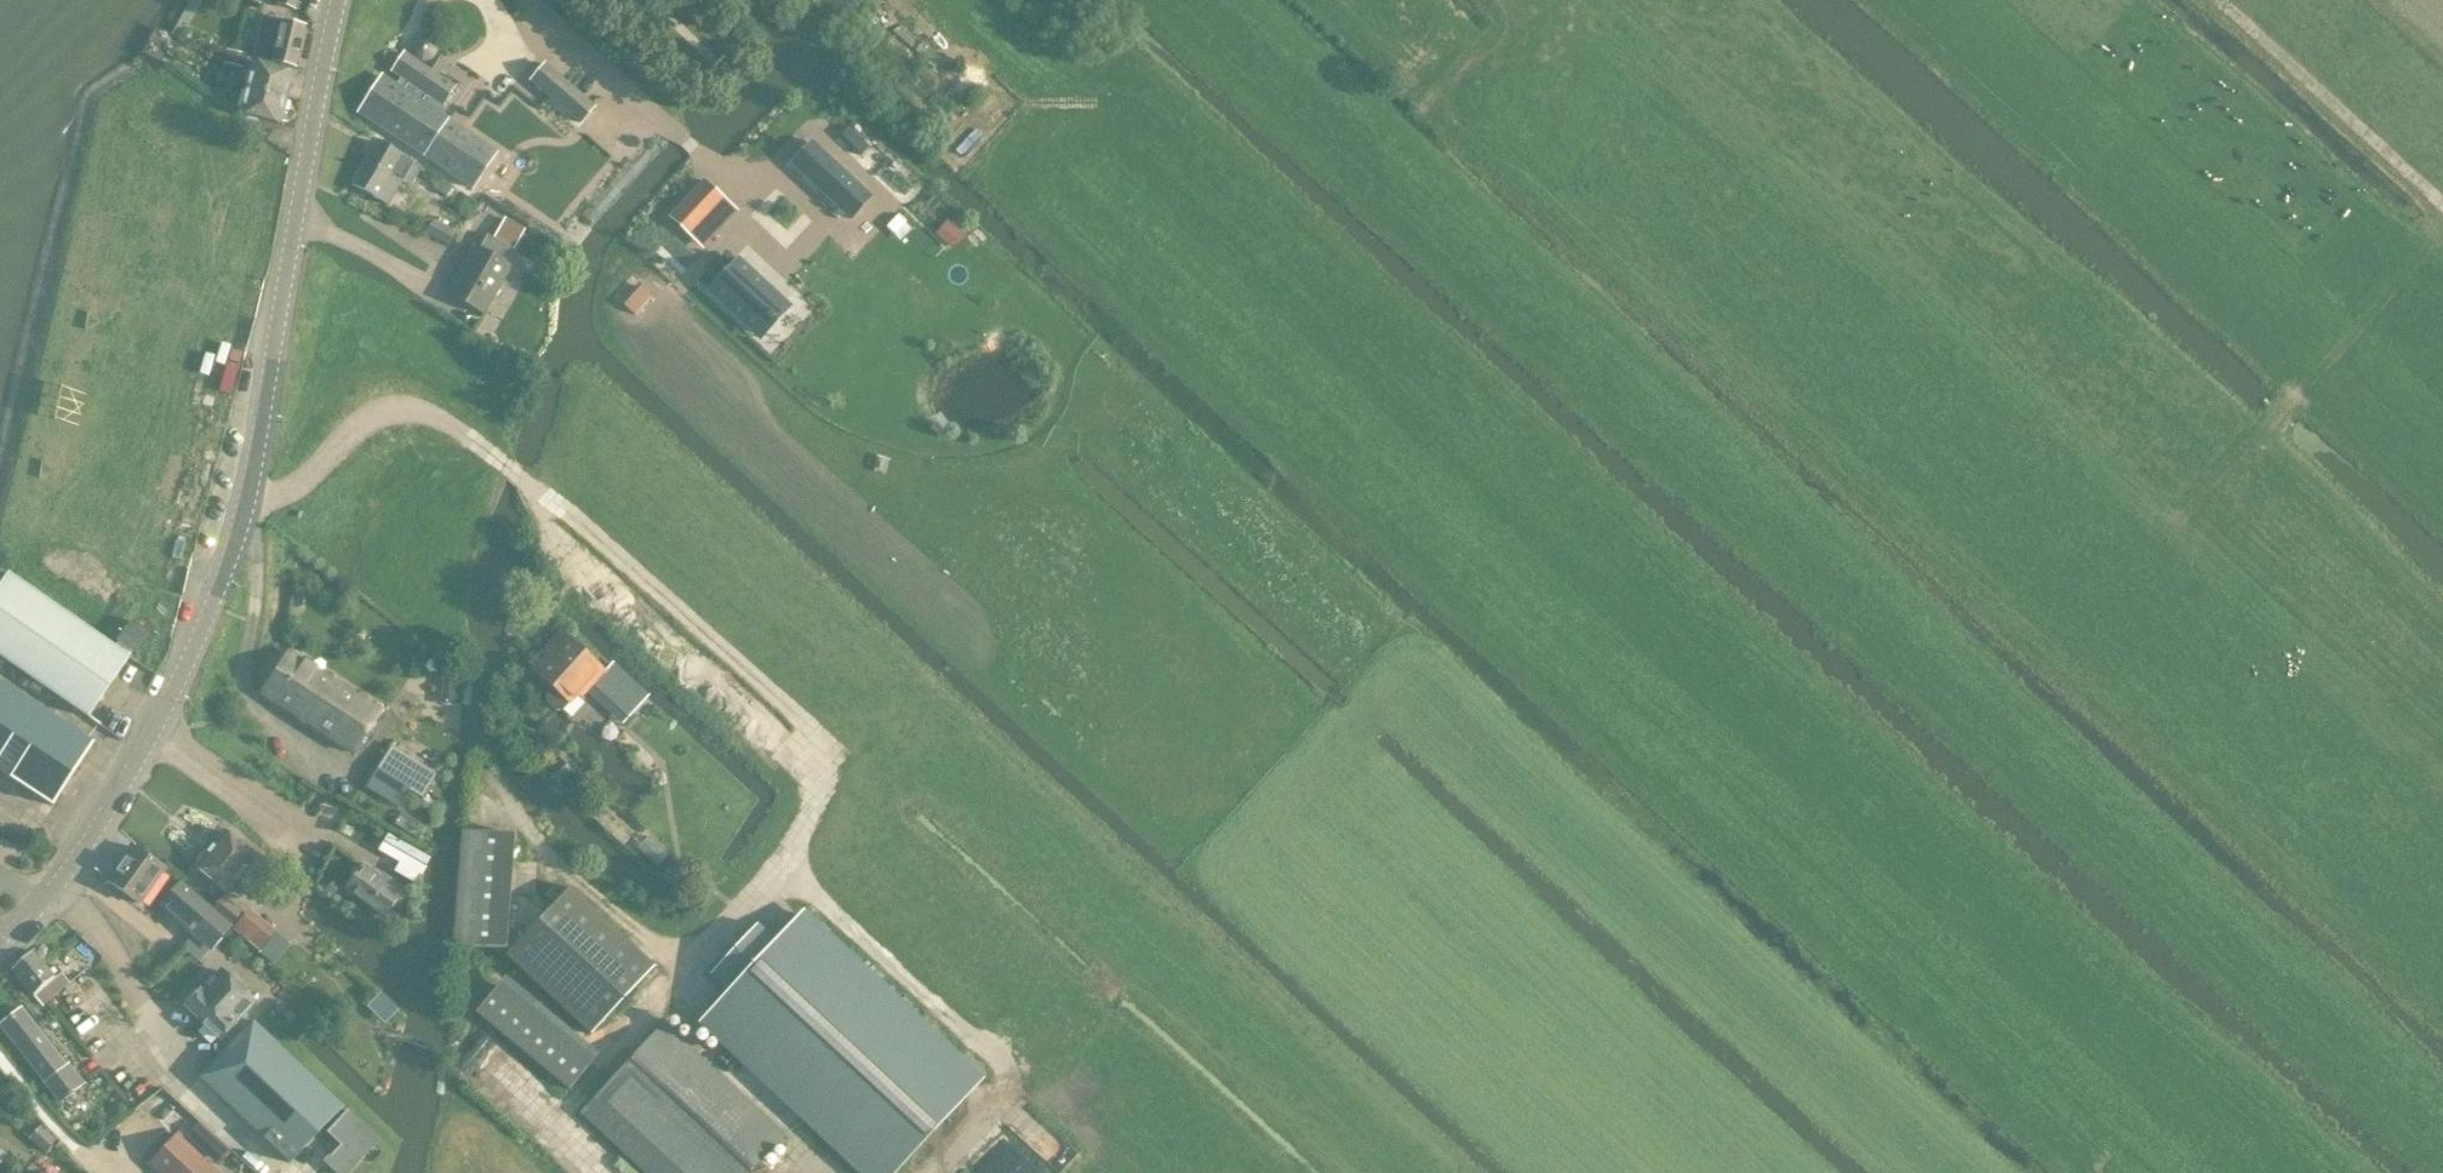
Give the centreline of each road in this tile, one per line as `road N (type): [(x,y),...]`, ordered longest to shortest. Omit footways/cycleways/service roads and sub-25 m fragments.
road 1 (tertiary): [(0,942),(53,897),(148,747),(193,650),(258,435),(337,0)]

